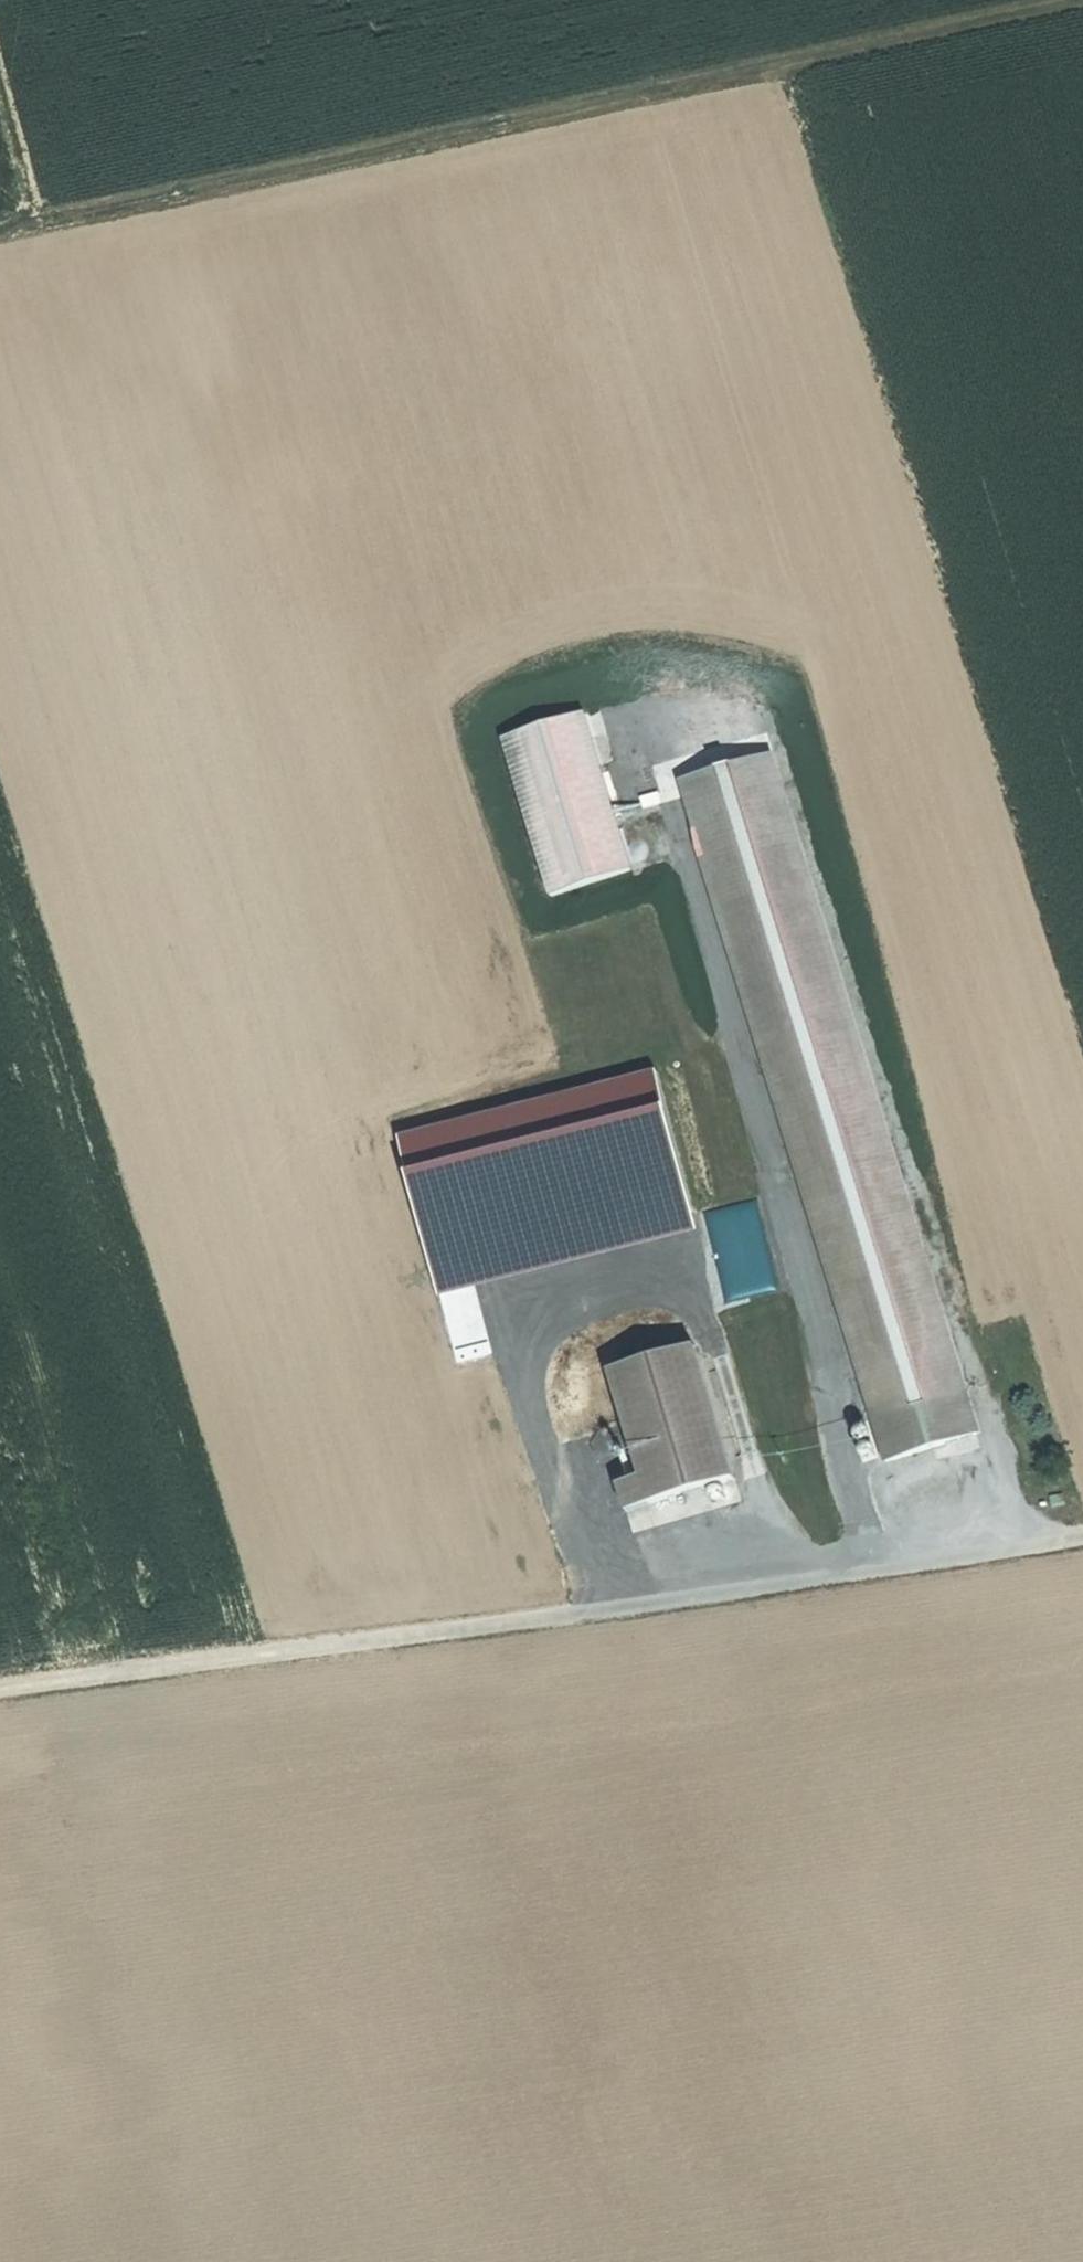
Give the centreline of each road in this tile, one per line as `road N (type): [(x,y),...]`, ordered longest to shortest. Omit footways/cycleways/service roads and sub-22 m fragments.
road 1 (track): [(0,240),(1074,0)]
road 2 (track): [(1082,1537),(0,1680)]
road 3 (track): [(40,231),(0,86)]

